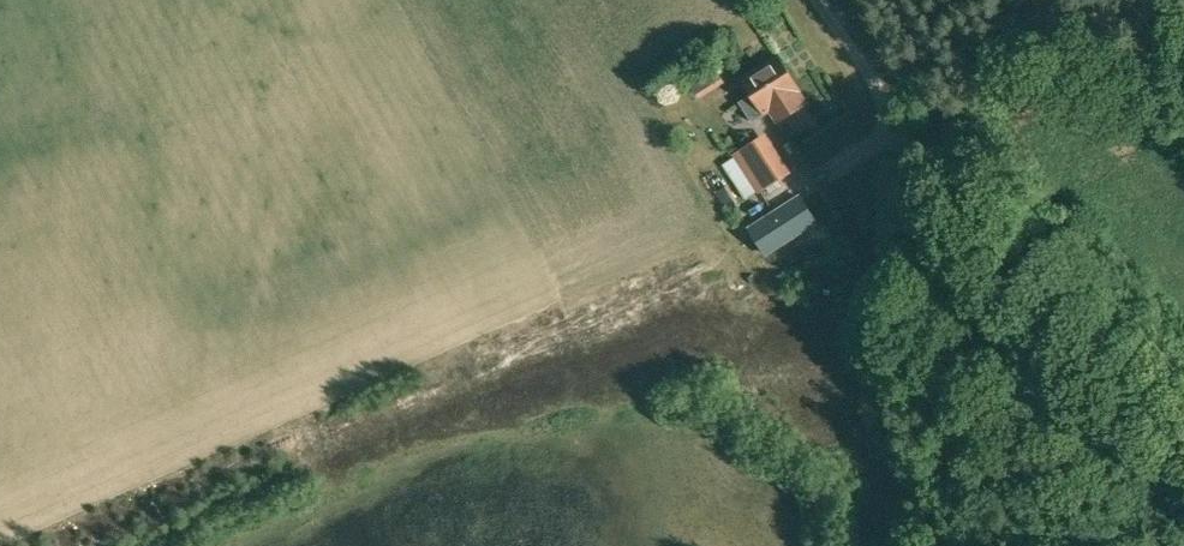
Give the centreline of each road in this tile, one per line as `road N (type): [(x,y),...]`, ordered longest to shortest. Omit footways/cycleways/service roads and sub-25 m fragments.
road 1 (track): [(816,0),(913,132),(1121,372),(1183,432)]

